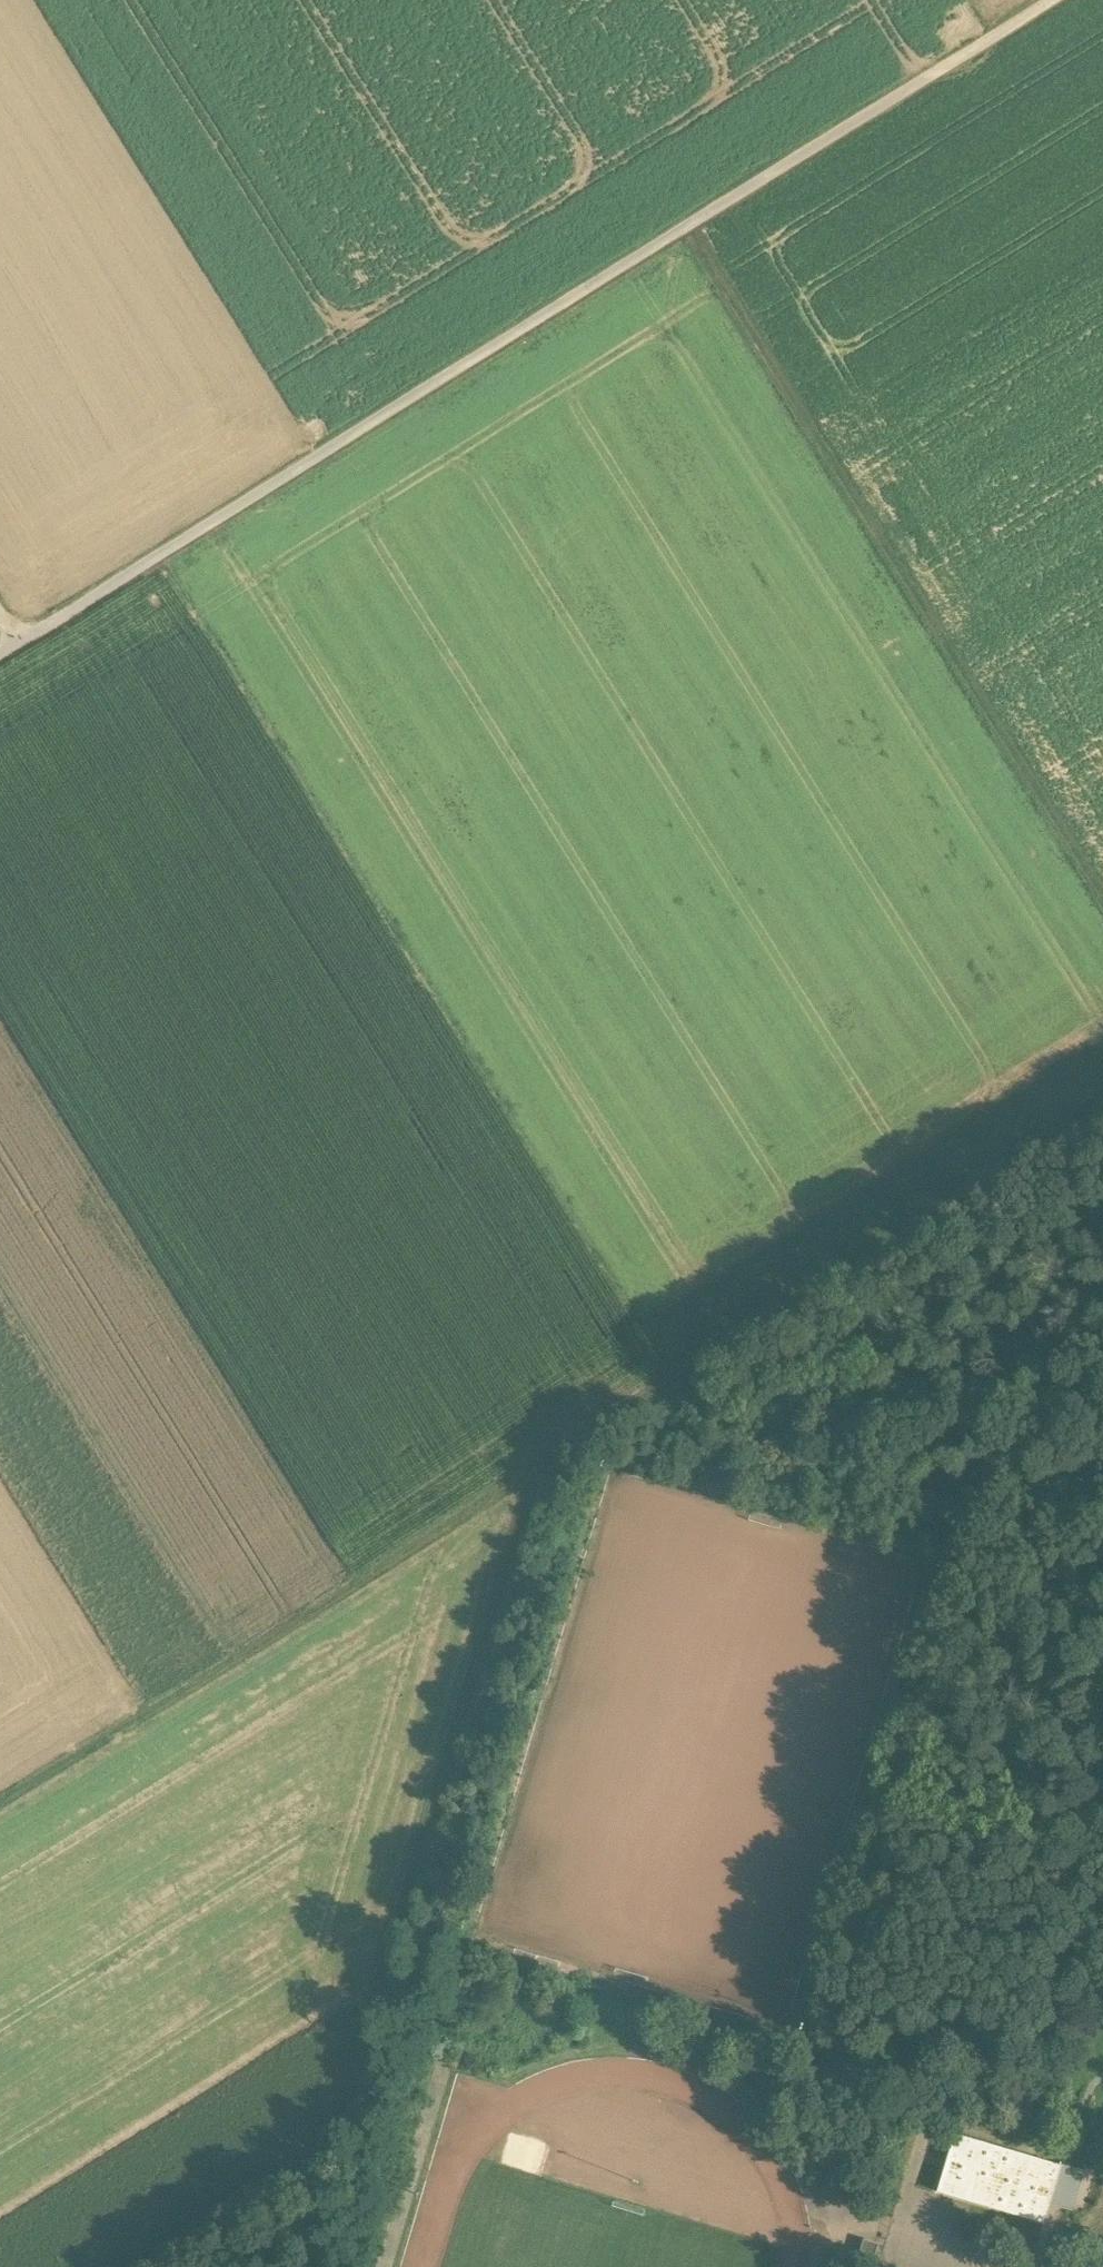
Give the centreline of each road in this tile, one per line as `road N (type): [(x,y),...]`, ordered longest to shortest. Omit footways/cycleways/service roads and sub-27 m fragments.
road 1 (track): [(0,656),(1053,0)]
road 2 (track): [(1002,1494),(835,2066),(948,2101),(907,2266)]
road 3 (track): [(299,2266),(519,1501),(514,1482)]
road 4 (track): [(680,233),(1102,906)]
road 5 (track): [(1102,1120),(514,1482)]
road 6 (track): [(514,1482),(0,1805)]
road 7 (track): [(1102,1524),(680,1398),(672,1386)]

